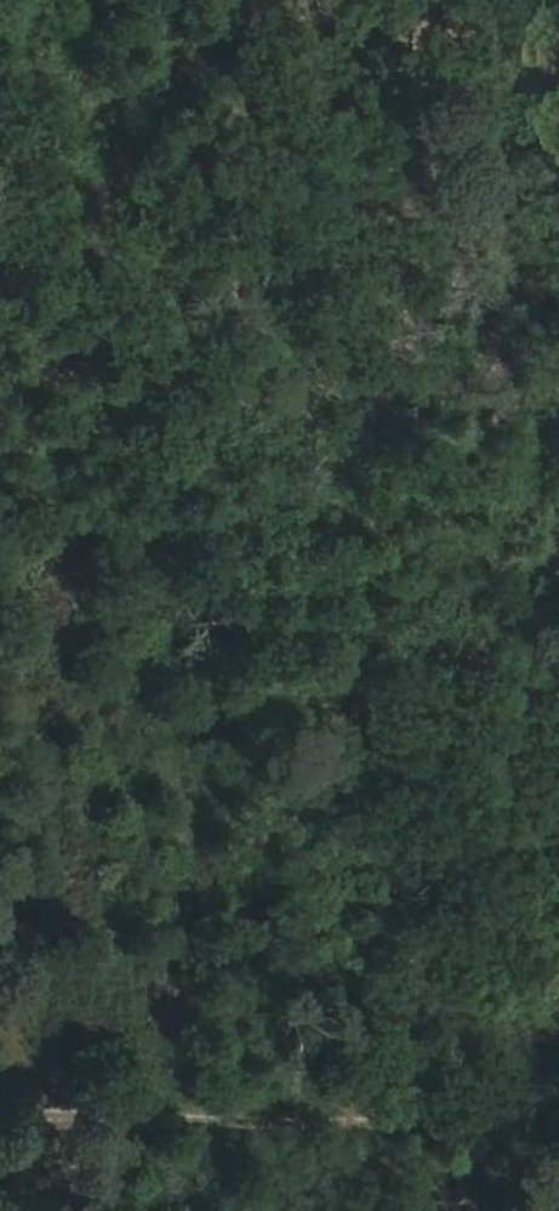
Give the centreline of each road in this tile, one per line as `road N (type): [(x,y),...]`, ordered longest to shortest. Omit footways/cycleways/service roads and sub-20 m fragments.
road 1 (track): [(558,1101),(480,1120),(286,1118),(0,1101)]

